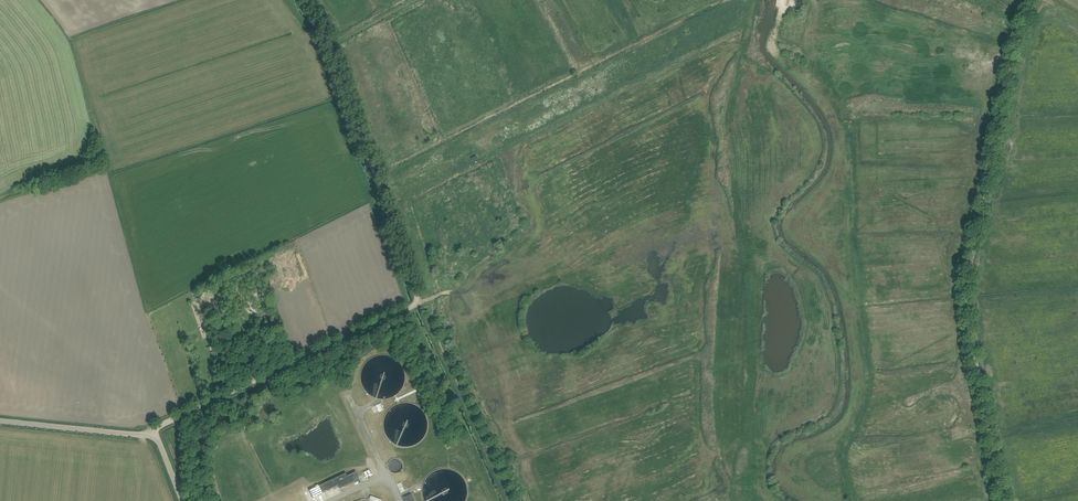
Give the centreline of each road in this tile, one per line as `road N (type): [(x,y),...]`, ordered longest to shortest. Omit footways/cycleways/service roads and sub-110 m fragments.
road 1 (track): [(1039,0),(1015,47),(966,288),(1005,500)]
road 2 (track): [(420,302),(331,46),(301,0)]
road 3 (track): [(154,433),(420,302)]
road 4 (unclassified): [(182,500),(154,433),(0,420)]
road 5 (track): [(509,500),(456,385),(432,302),(420,302)]

